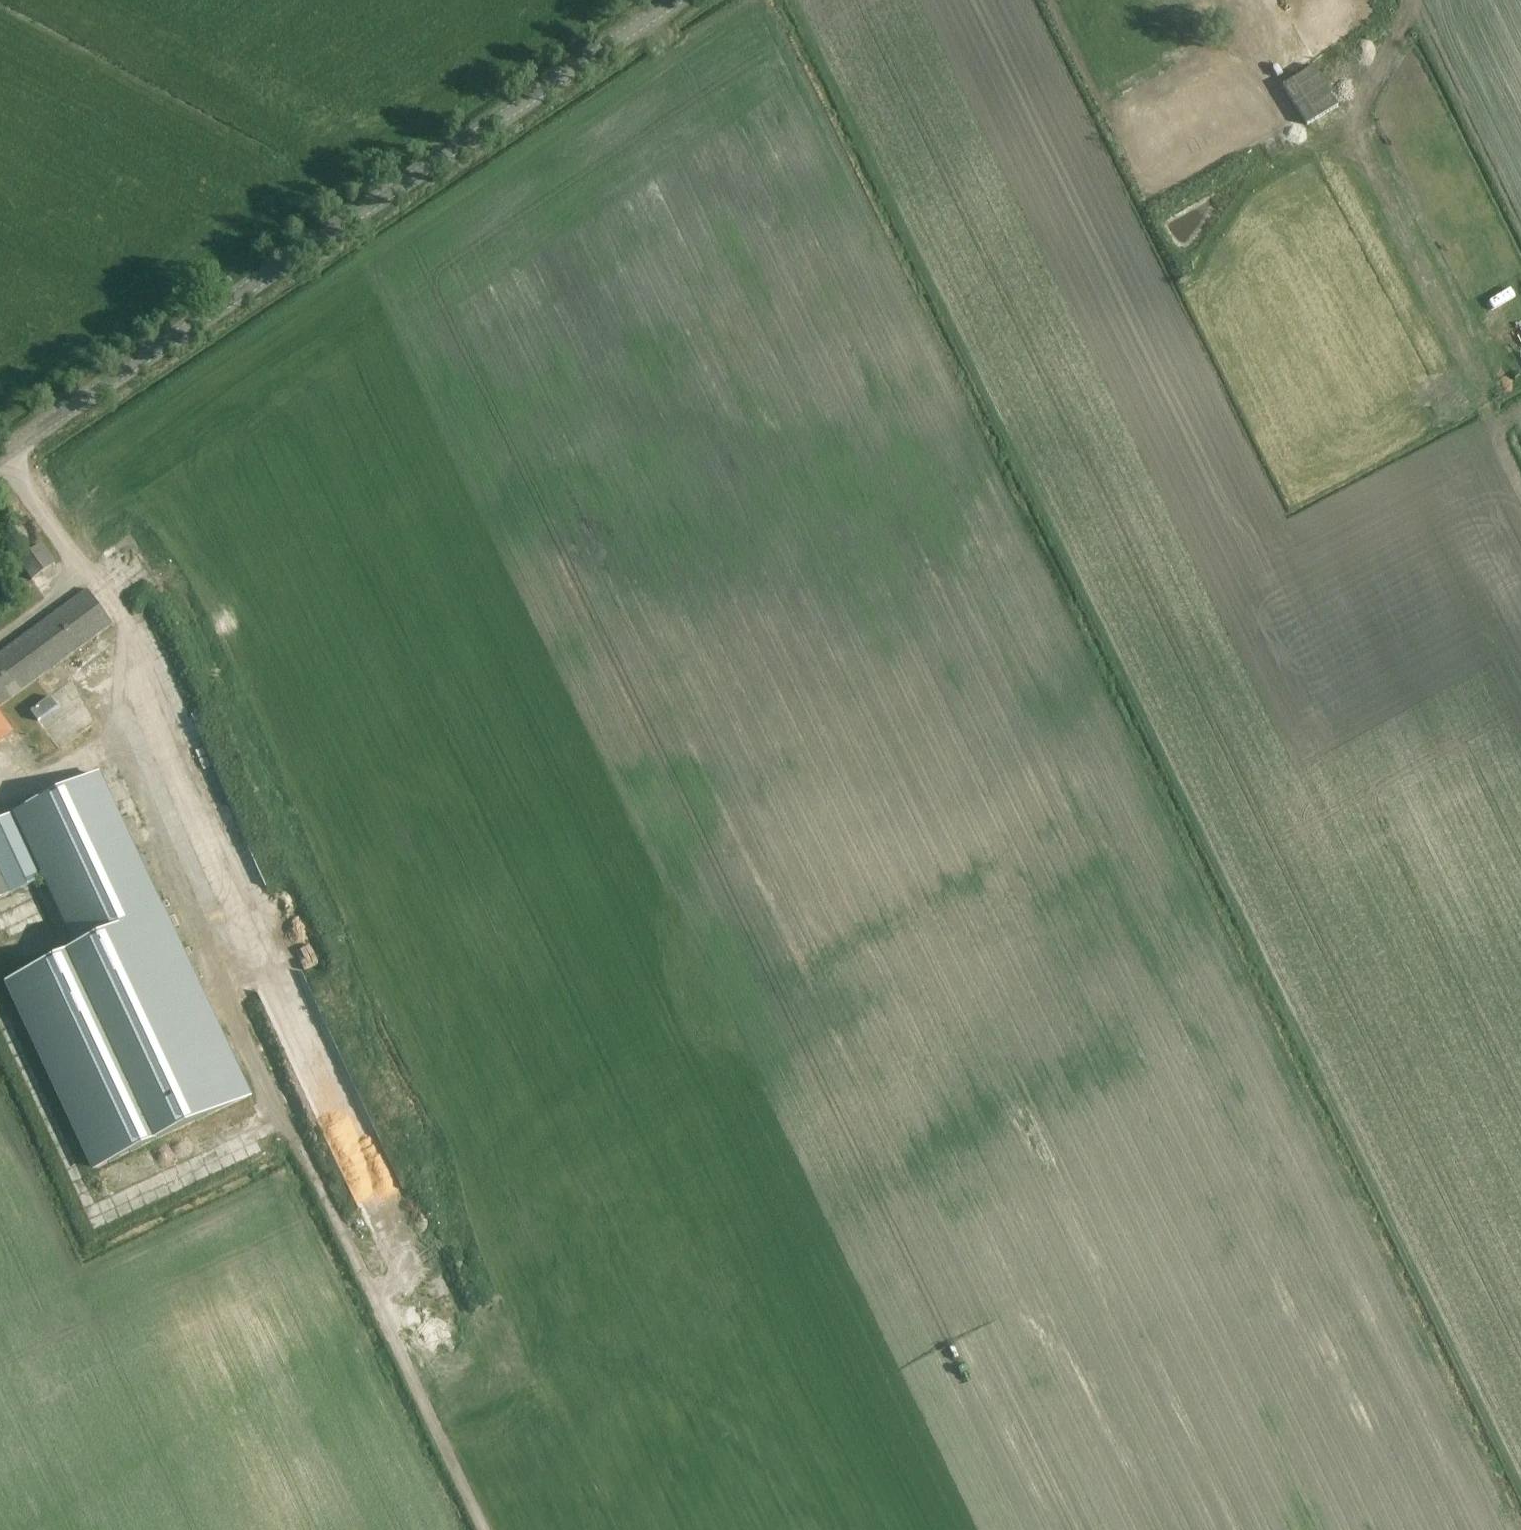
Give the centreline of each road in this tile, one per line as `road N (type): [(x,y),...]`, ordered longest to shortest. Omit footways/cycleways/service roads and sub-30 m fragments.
road 1 (tertiary): [(0,459),(688,0)]
road 2 (track): [(1290,0),(1520,476)]
road 3 (track): [(479,1529),(283,1107)]

